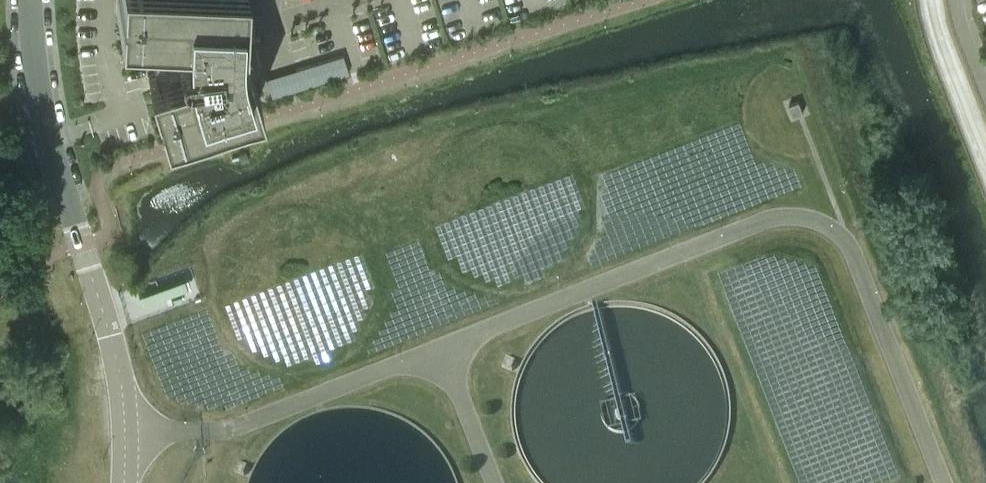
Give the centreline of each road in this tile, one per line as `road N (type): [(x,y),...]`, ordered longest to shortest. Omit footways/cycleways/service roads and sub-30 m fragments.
road 1 (tertiary): [(125,482),(123,385),(47,120),(29,0)]

